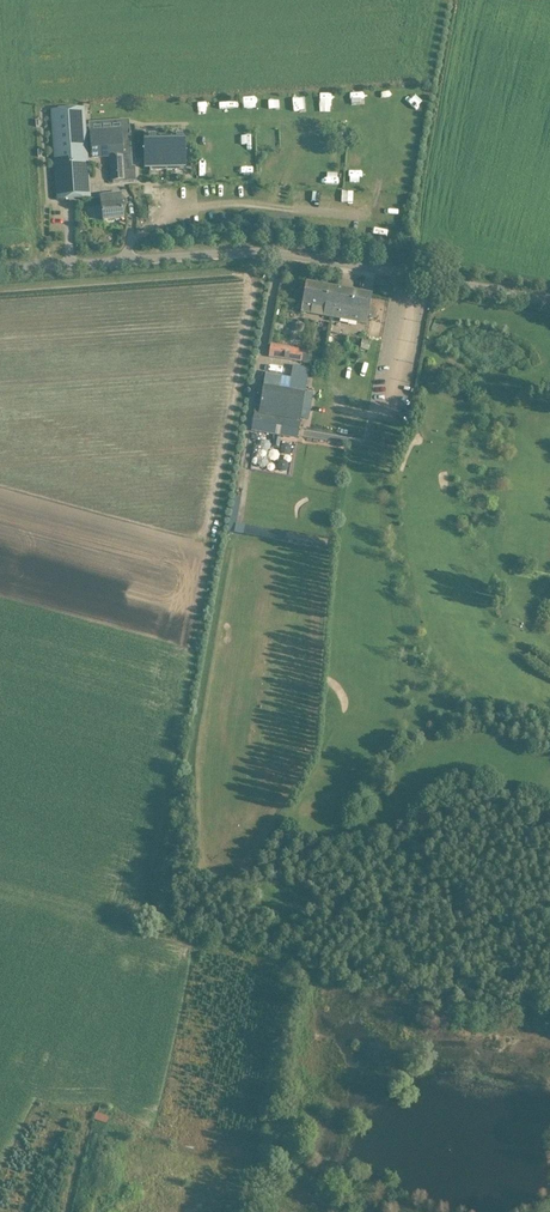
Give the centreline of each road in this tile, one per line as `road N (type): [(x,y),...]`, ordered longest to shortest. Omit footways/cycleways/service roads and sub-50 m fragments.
road 1 (unclassified): [(549,303),(324,255),(260,250),(0,270)]

